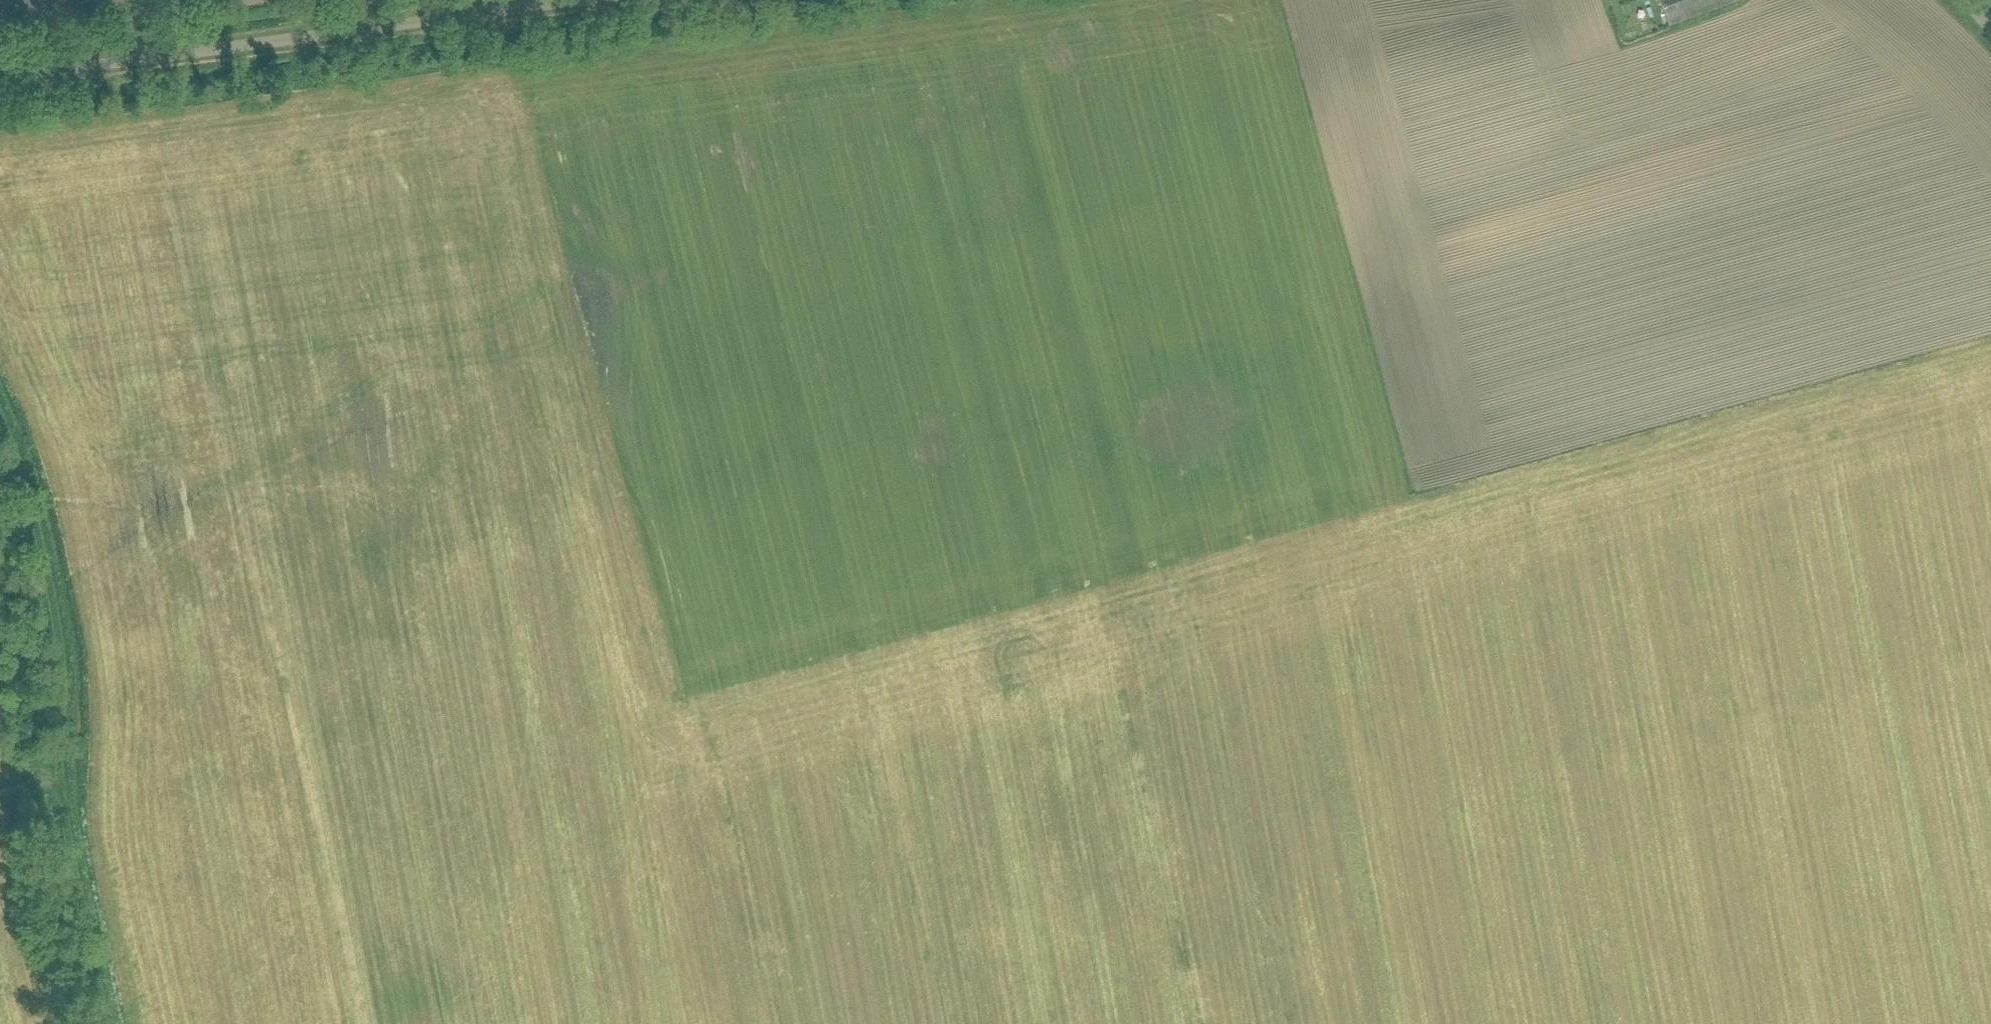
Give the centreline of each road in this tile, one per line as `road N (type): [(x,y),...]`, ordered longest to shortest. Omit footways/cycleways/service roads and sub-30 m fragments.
road 1 (unclassified): [(0,78),(580,0)]

